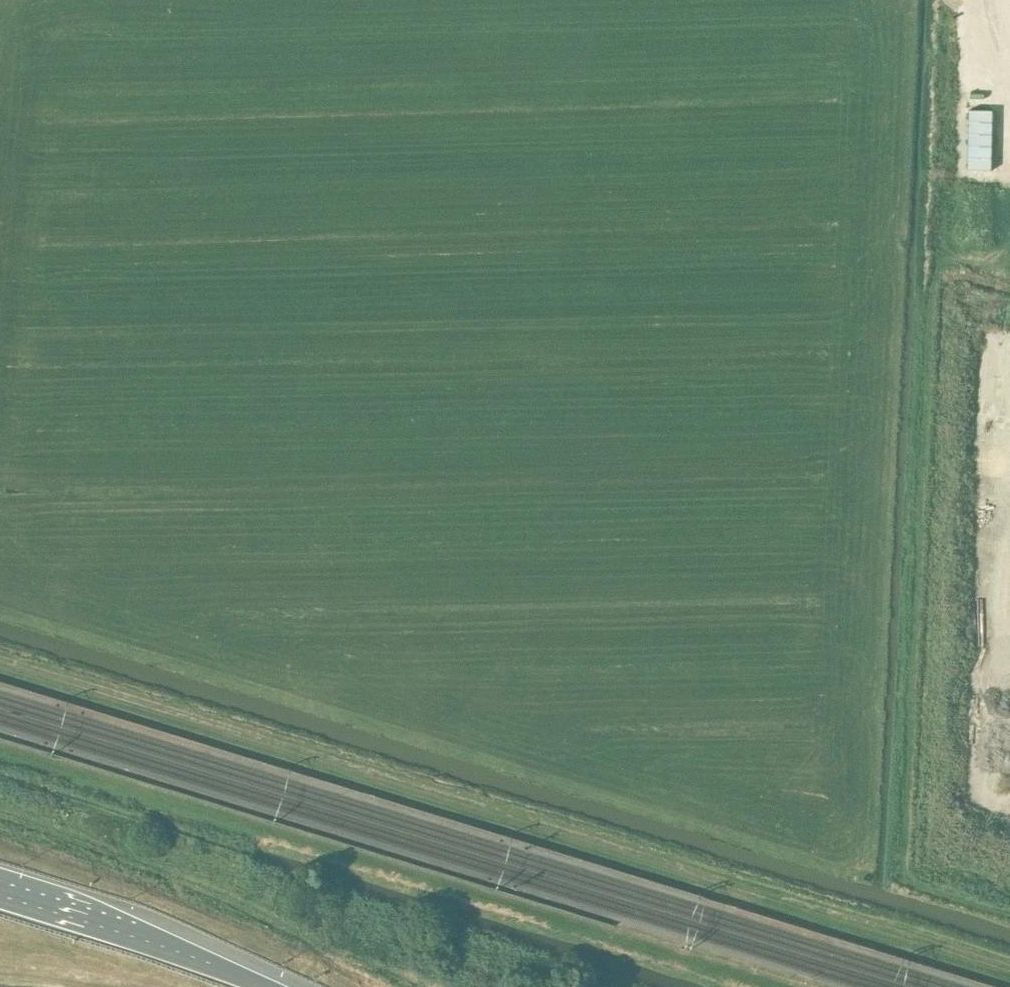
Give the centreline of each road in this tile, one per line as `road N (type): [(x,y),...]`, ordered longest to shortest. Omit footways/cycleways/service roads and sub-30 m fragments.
road 1 (motorway): [(272,986),(0,893)]

